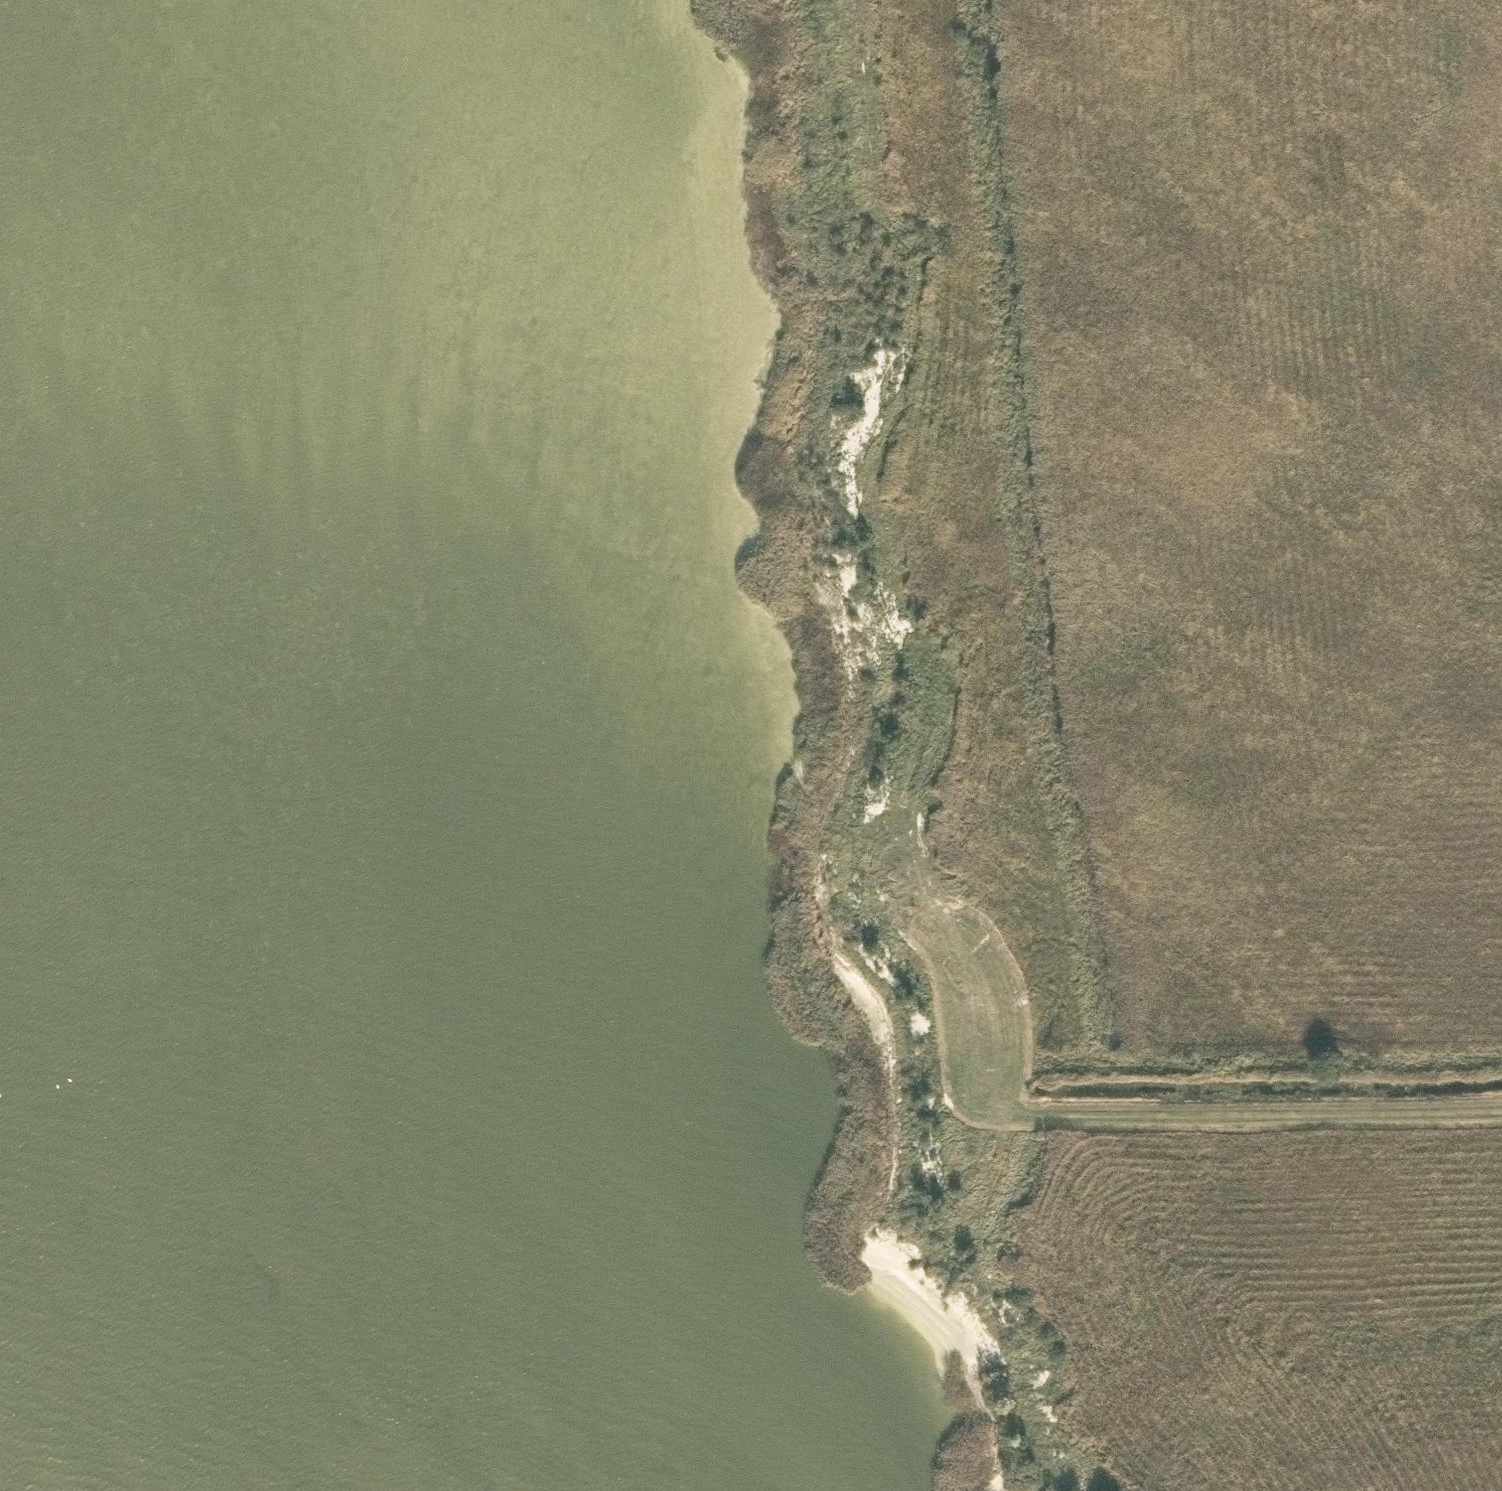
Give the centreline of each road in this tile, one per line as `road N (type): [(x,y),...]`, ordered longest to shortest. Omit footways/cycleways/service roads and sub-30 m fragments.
road 1 (track): [(1501,1110),(1026,1115)]

